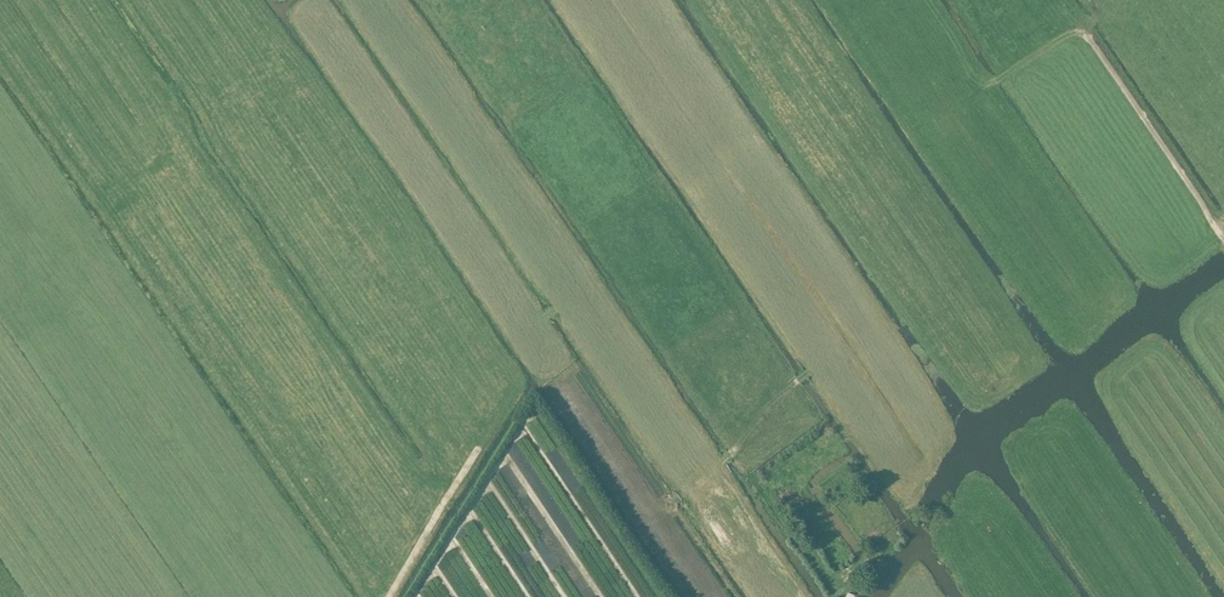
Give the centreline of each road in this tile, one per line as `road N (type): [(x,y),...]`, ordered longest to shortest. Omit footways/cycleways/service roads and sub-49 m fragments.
road 1 (track): [(1223,240),(1083,30),(978,94)]
road 2 (track): [(389,596),(477,450)]

